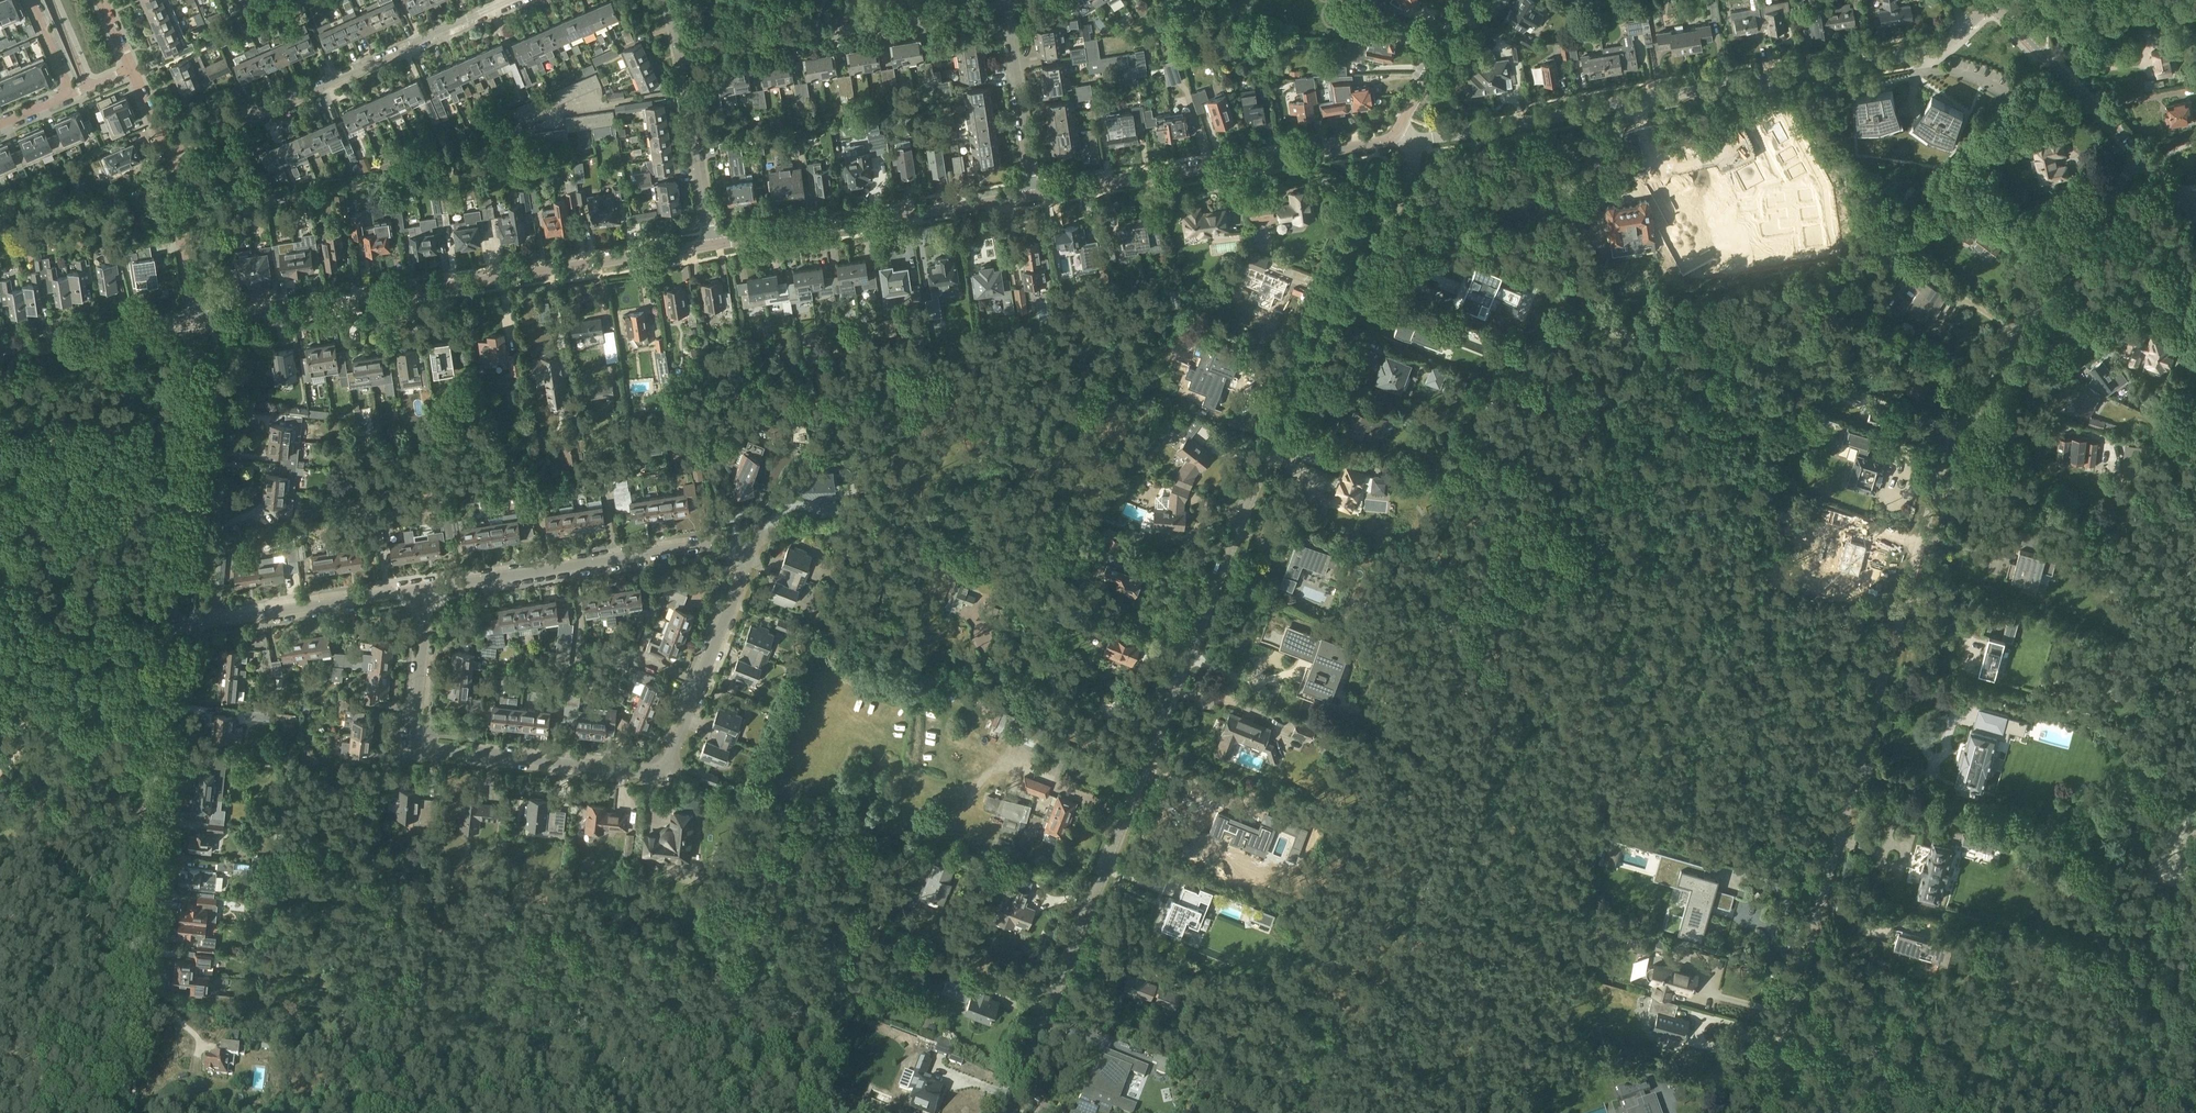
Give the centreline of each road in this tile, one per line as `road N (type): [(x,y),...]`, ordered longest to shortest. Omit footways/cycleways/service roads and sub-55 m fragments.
road 1 (tertiary): [(1006,1112),(1322,304),(1345,255),(1405,196),(1416,140)]
road 2 (unclassified): [(1766,1112),(1946,475),(1993,363),(2140,161)]
road 3 (tertiary): [(1416,140),(1932,51),(1992,3)]
road 4 (tertiary): [(197,325),(712,244)]
road 5 (residential): [(118,1112),(165,632)]
road 6 (residential): [(659,771),(413,746),(428,590)]
road 7 (residential): [(166,151),(519,0)]
road 8 (tertiary): [(1033,195),(1395,139)]
road 9 (residential): [(428,590),(757,540)]
road 10 (tertiary): [(712,244),(1033,195)]
road 11 (residential): [(682,54),(993,0)]
road 12 (residential): [(165,632),(197,325)]
road 13 (residential): [(165,632),(428,590)]
road 14 (residential): [(659,771),(757,540)]
road 15 (secondary): [(2140,161),(1992,3)]
road 16 (tertiary): [(0,355),(197,325)]
road 17 (residential): [(1033,195),(1002,0)]
road 18 (residential): [(712,244),(682,54)]
road 19 (residential): [(0,125),(72,94),(30,0)]
road 20 (residential): [(197,325),(166,151)]
road 21 (residential): [(166,151),(101,0)]
road 22 (residential): [(1395,139),(1471,0)]

